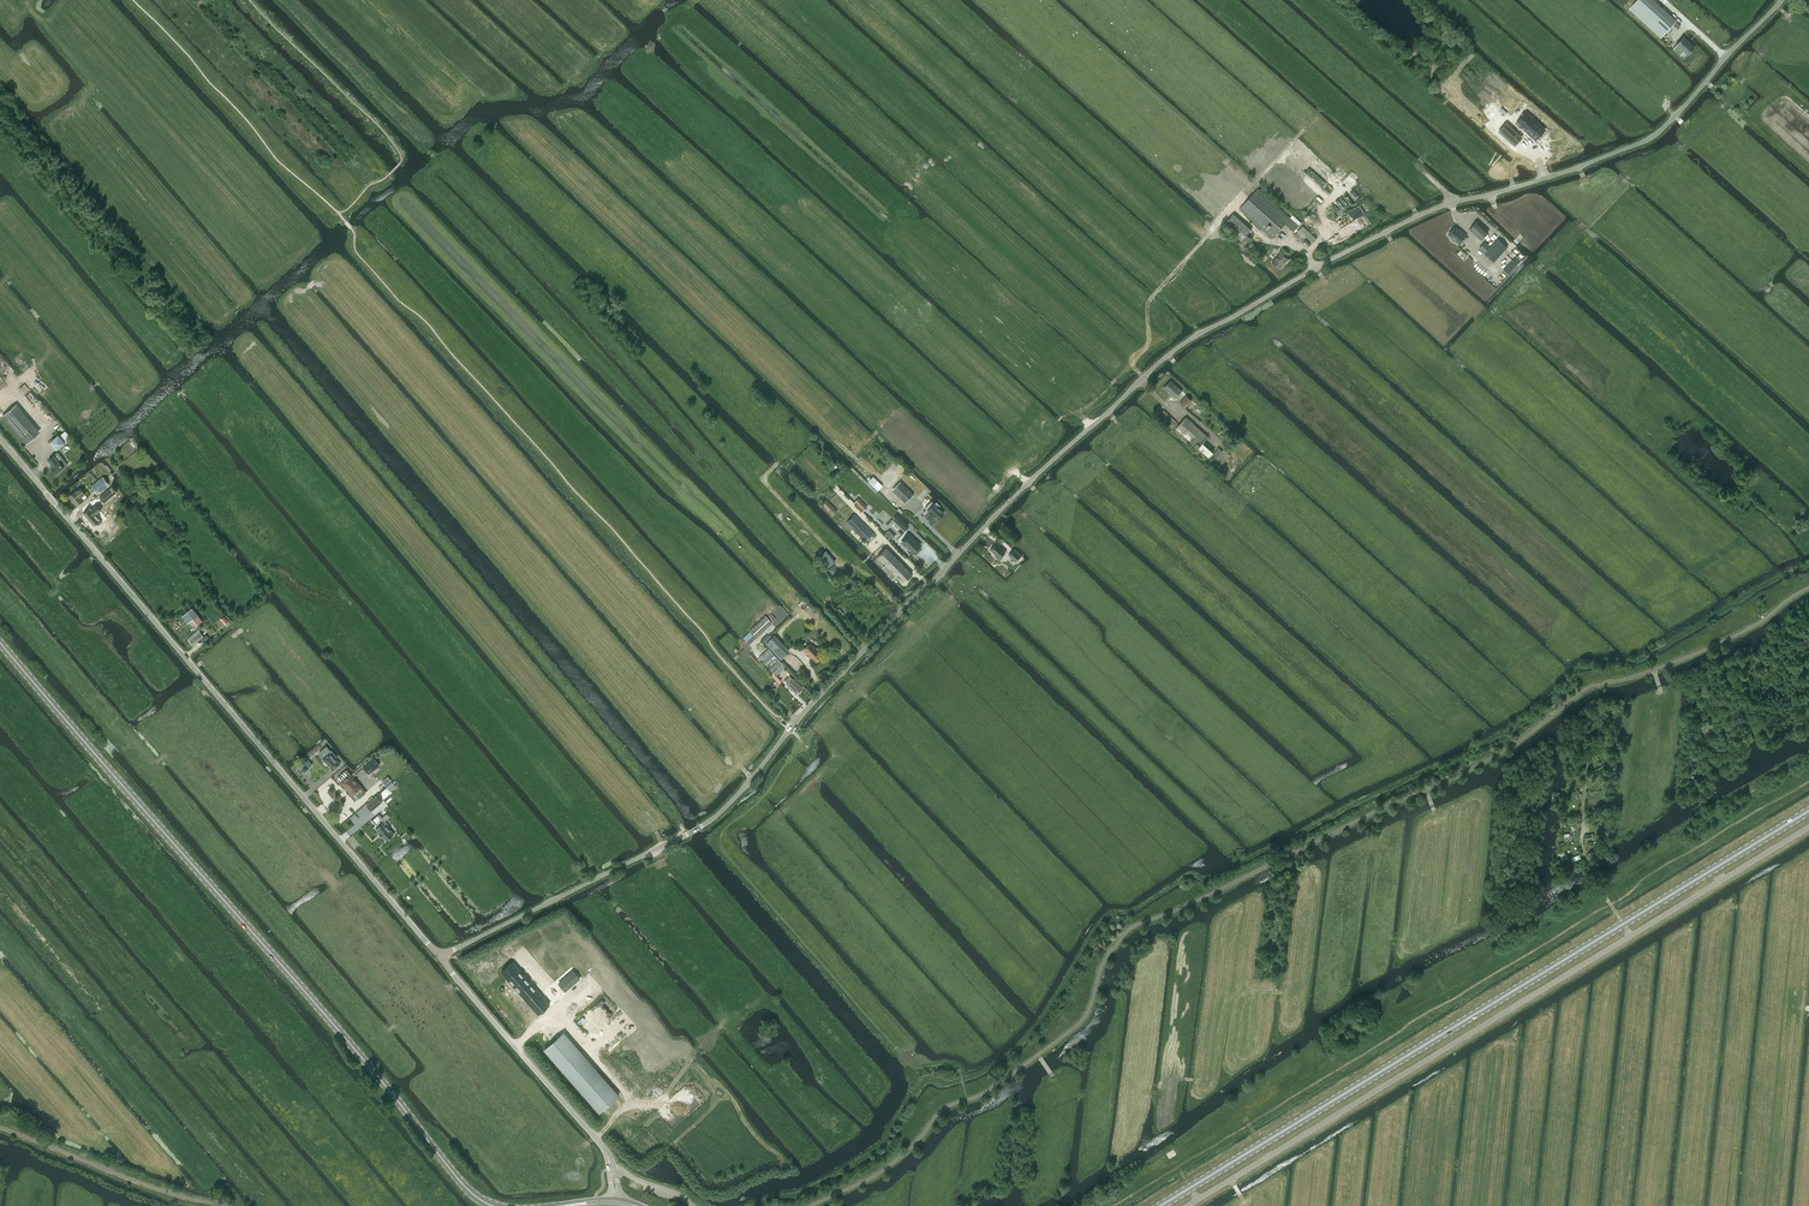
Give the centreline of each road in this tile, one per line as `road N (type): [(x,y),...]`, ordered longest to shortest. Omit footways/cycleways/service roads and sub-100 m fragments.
road 1 (unclassified): [(438,958),(726,810),(808,706),(904,607),(1181,345),(1421,214),(1649,139),(1781,0)]
road 2 (primary): [(1160,1205),(1808,811)]
road 3 (secondary): [(494,1205),(459,1179),(0,642)]
road 4 (unclassified): [(1186,1205),(1808,825)]
road 5 (tertiary): [(438,958),(0,441)]
road 6 (tertiary): [(608,1157),(438,958)]

